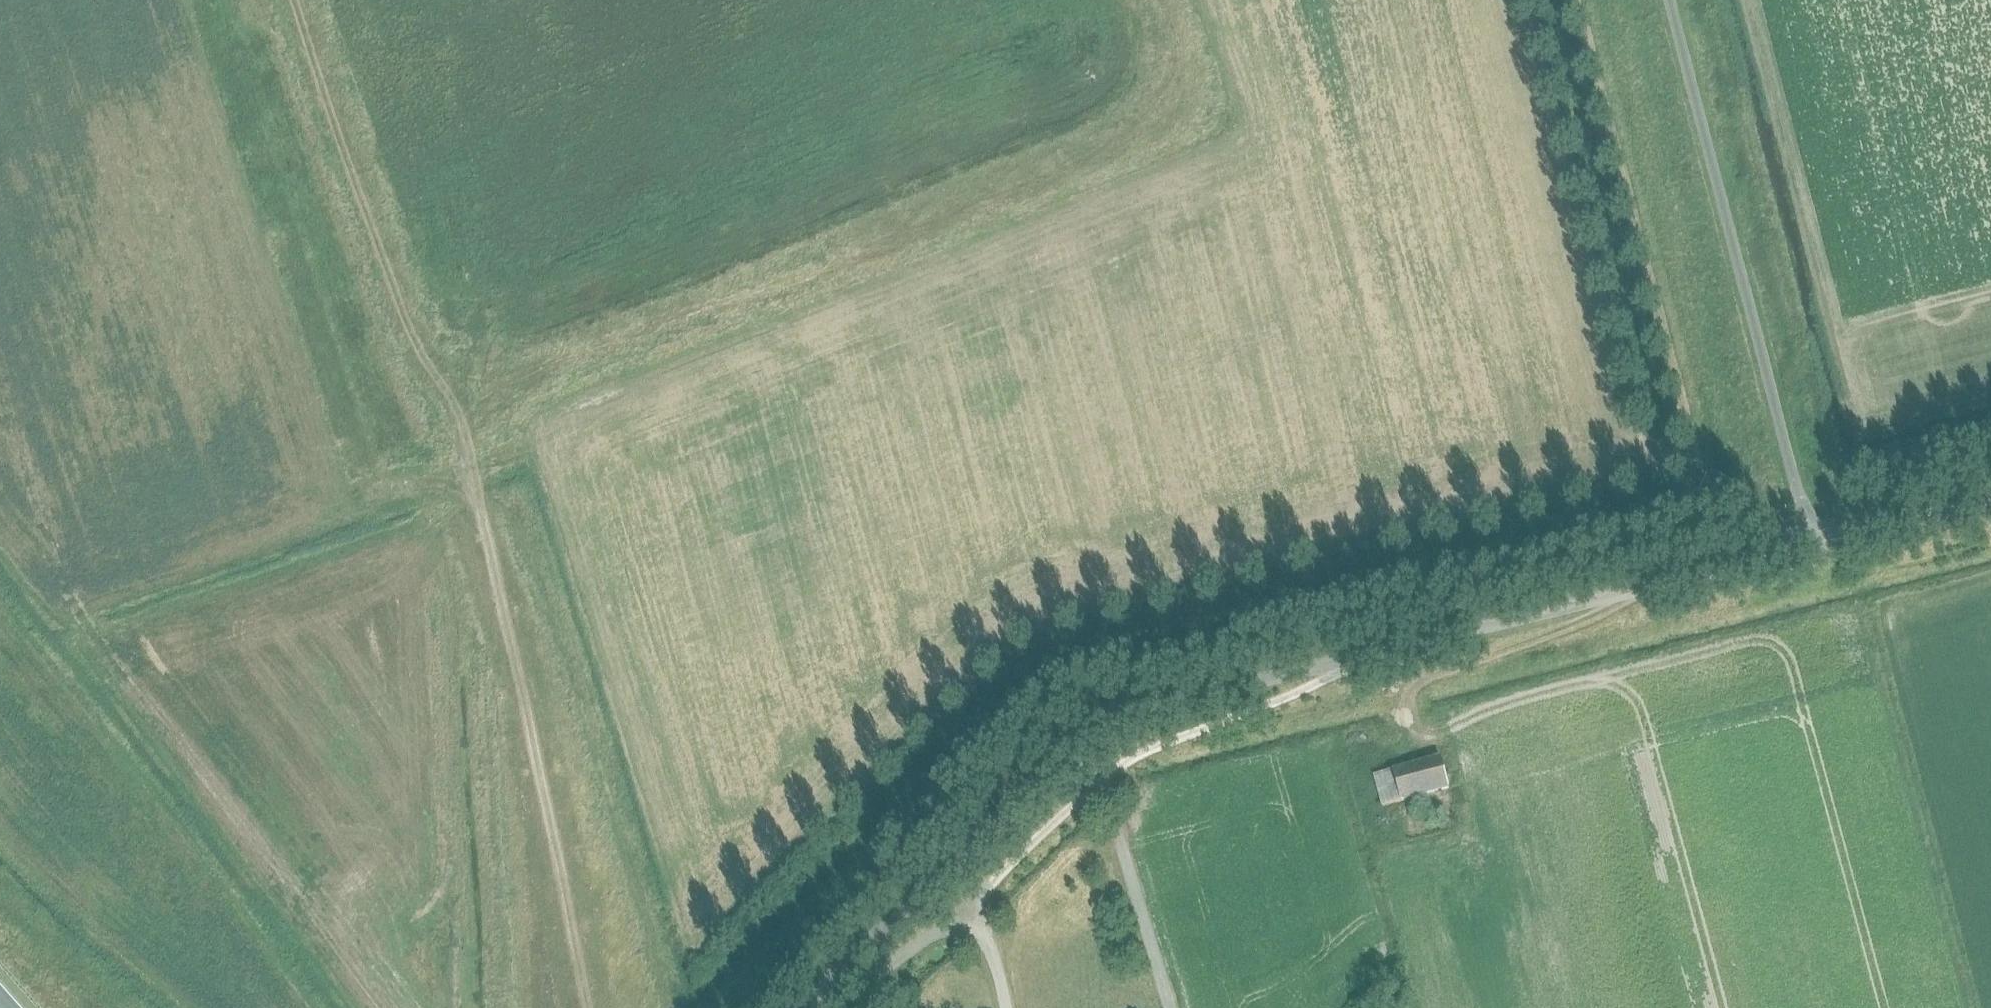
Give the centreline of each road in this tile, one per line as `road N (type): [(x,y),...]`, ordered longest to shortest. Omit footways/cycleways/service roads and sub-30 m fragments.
road 1 (unclassified): [(1810,546),(1164,708),(1091,739),(1027,789),(805,1007)]
road 2 (unclassified): [(1810,546),(1670,0)]
road 3 (track): [(951,922),(1132,753),(1321,681),(1333,666)]
road 4 (track): [(1170,1007),(1101,775)]
road 5 (unclassified): [(1990,500),(1810,546)]
road 6 (unclassified): [(831,1007),(951,922)]

